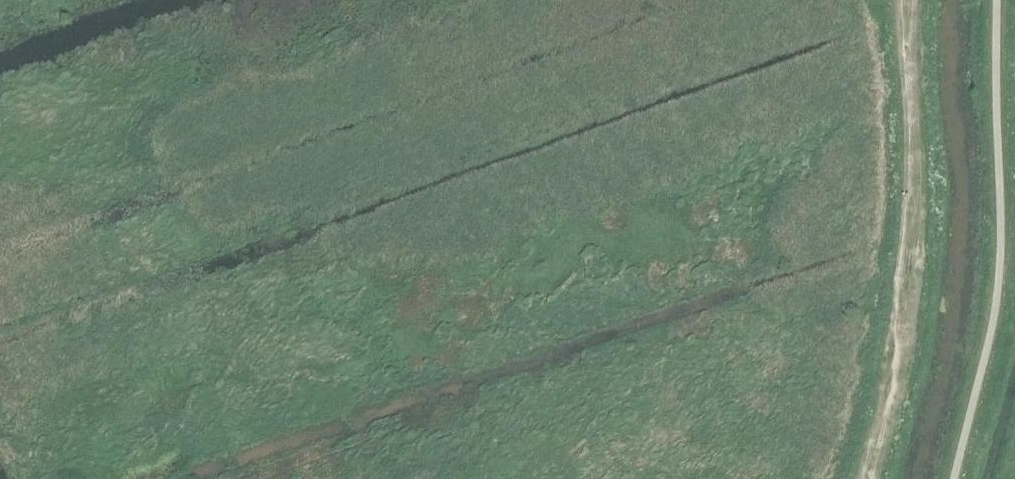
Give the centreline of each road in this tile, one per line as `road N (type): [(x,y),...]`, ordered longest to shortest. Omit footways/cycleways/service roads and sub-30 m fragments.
road 1 (track): [(870,478),(913,244),(910,0)]

